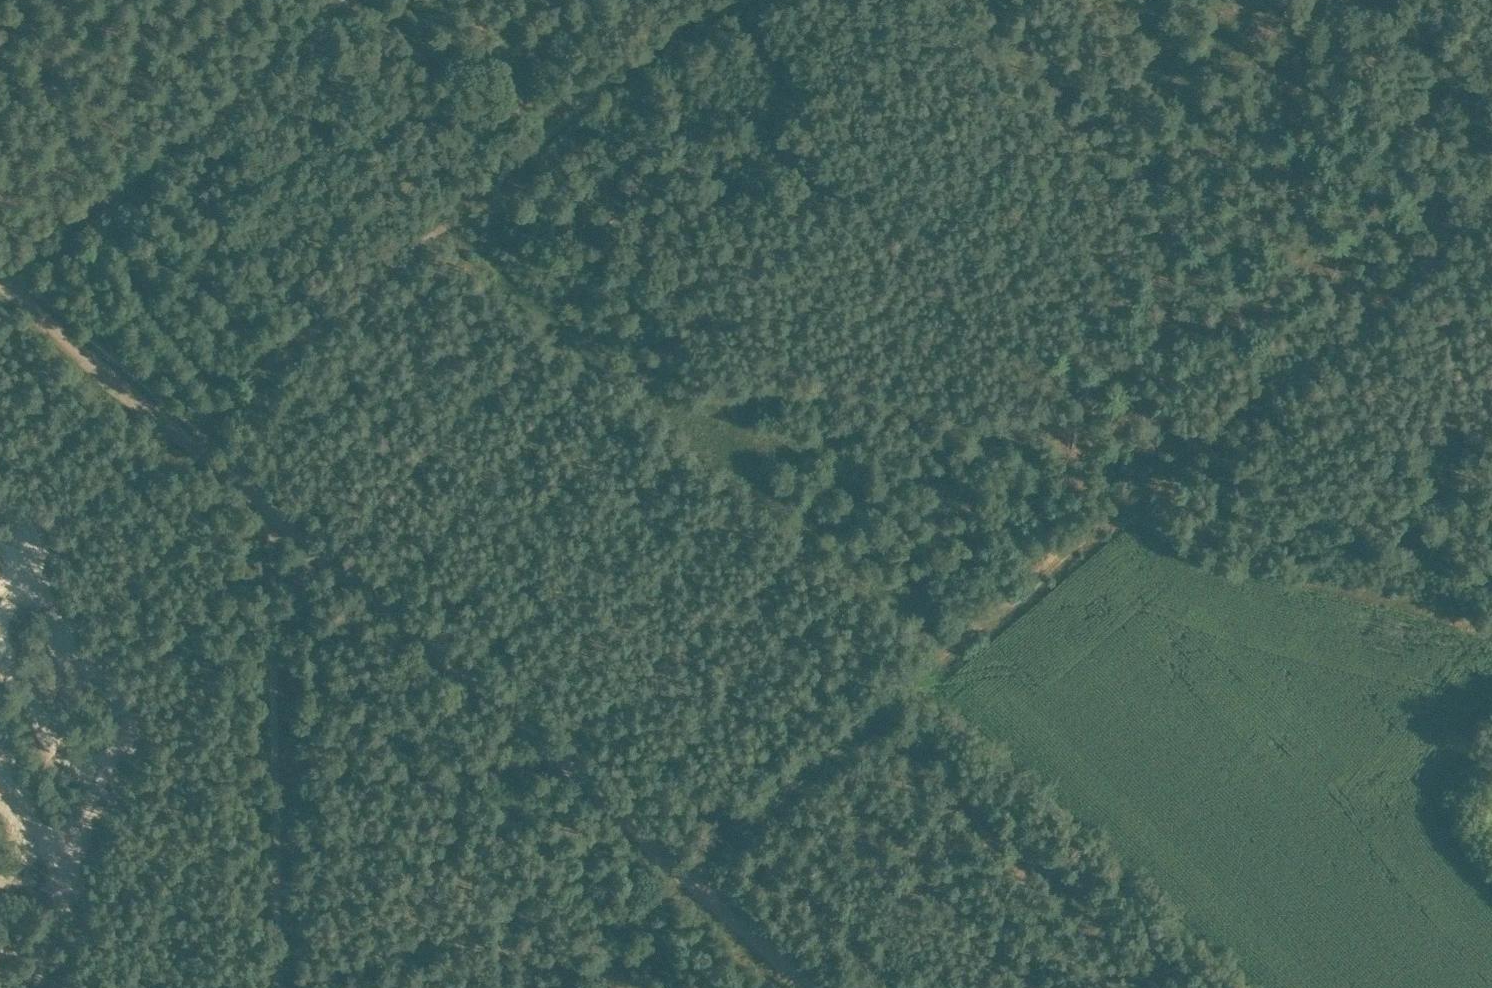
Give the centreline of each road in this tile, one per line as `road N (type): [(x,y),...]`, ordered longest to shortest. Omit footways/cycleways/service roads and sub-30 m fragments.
road 1 (track): [(1491,175),(1123,503),(543,987)]
road 2 (track): [(795,987),(13,282)]
road 3 (track): [(287,987),(274,496)]
road 4 (track): [(311,0),(0,260)]

